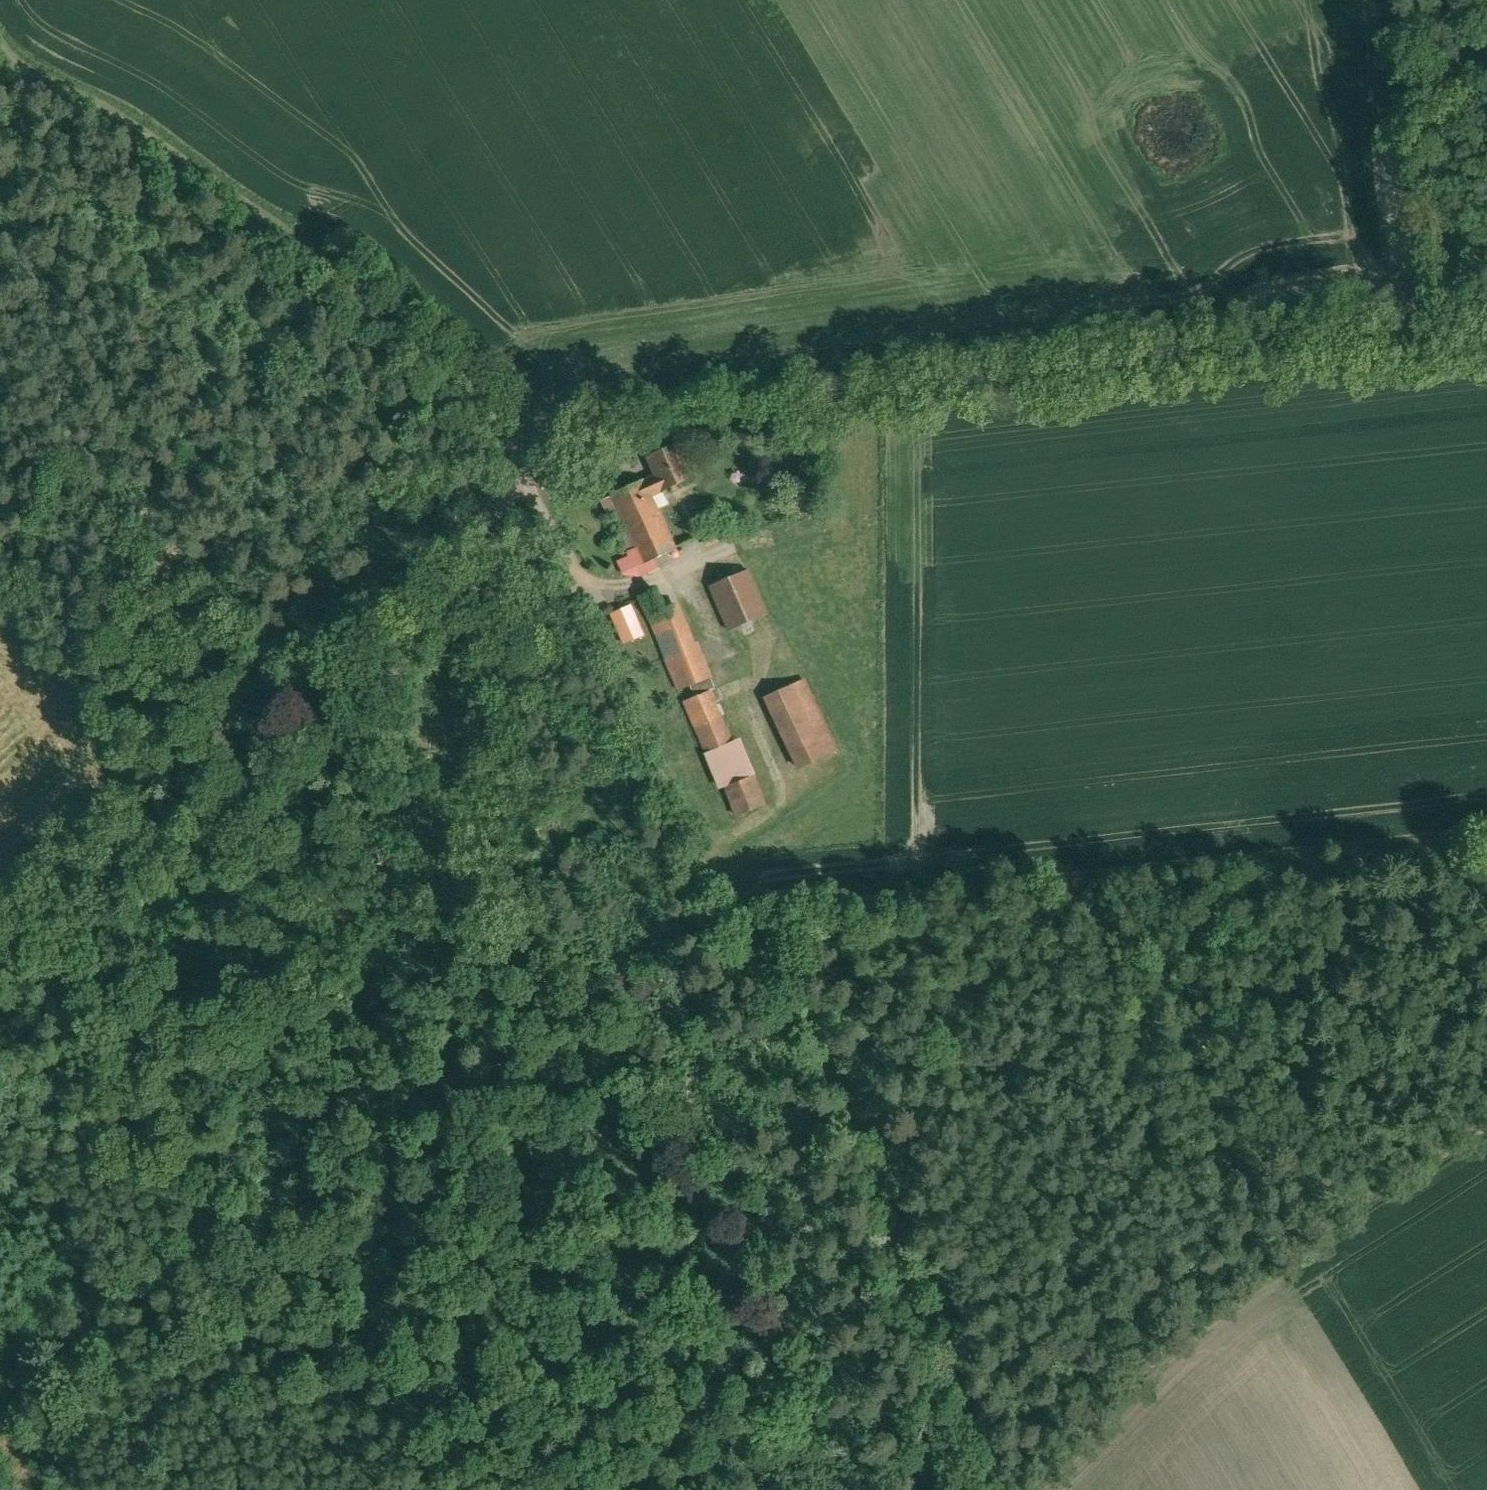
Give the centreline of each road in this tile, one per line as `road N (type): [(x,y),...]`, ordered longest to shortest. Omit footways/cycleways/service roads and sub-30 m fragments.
road 1 (track): [(978,1489),(850,1112),(704,861),(523,476)]

